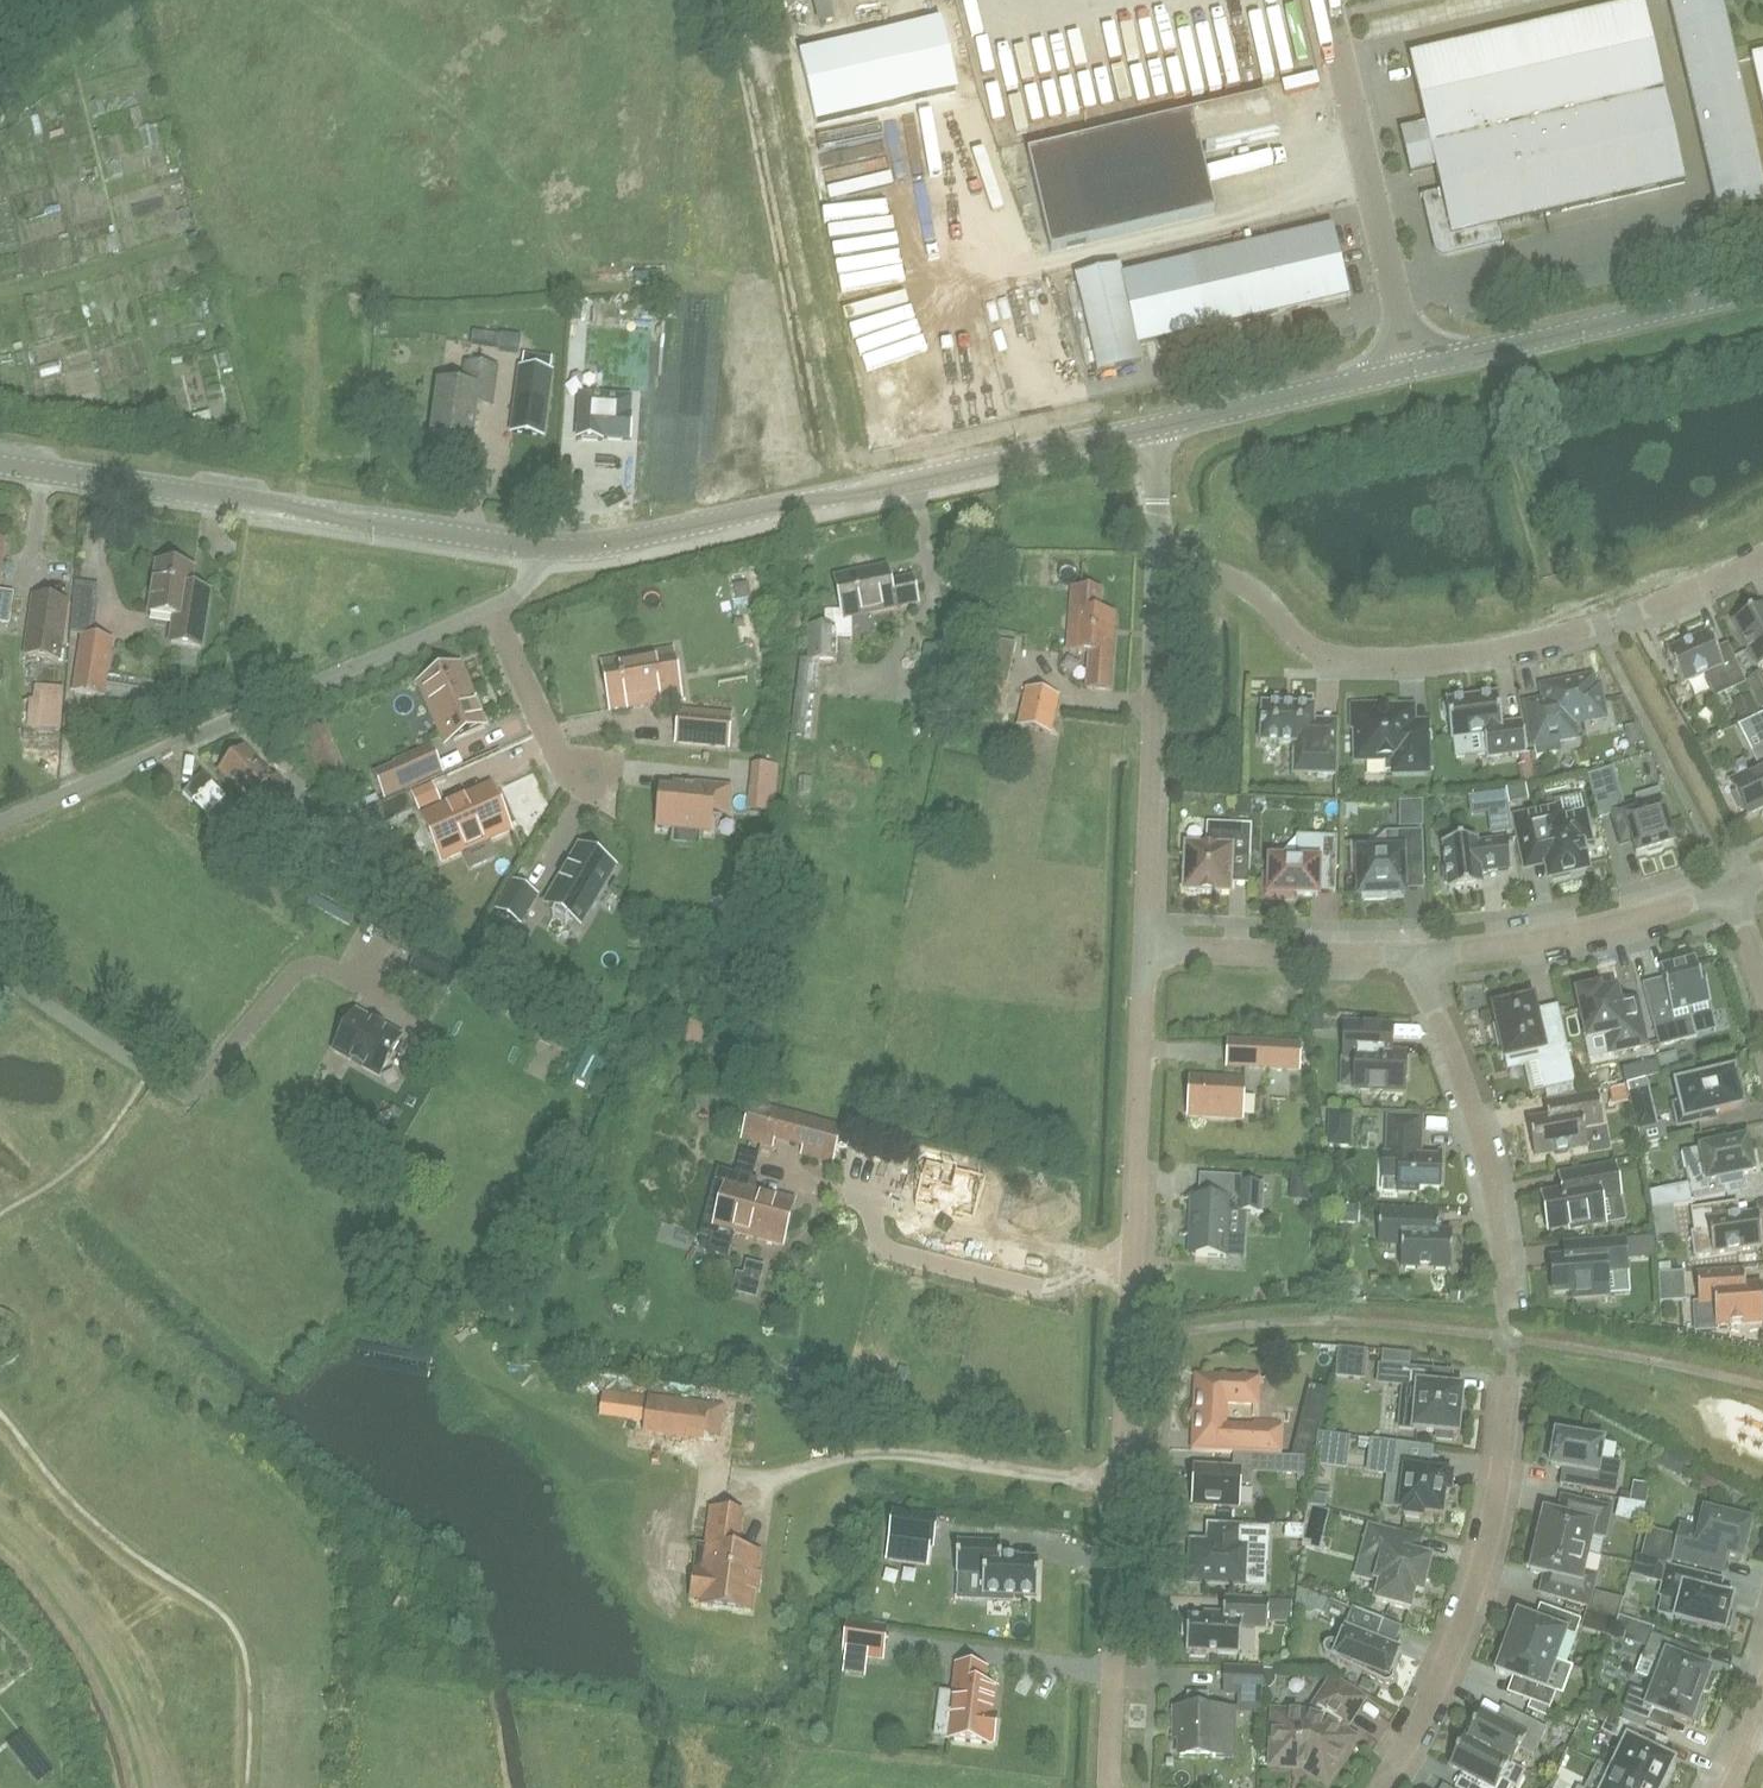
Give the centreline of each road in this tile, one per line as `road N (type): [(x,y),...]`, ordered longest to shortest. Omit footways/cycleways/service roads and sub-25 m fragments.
road 1 (residential): [(1108,1787),(1146,950)]
road 2 (residential): [(1762,557),(1596,628),(1508,650),(1406,660),(1313,651),(1236,582),(1157,567)]
road 3 (unclassified): [(535,547),(624,543),(1162,425)]
road 4 (unclassified): [(0,465),(535,547)]
road 5 (residential): [(0,823),(493,603)]
road 6 (residential): [(1510,1385),(1498,1491),(1466,1612),(1430,1702),(1380,1787)]
road 7 (residential): [(1146,950),(1157,567)]
road 8 (unclassified): [(1414,368),(1327,0)]
road 9 (residential): [(1508,1305),(1480,1137),(1409,956)]
road 10 (unclassified): [(1414,368),(1762,288)]
road 11 (residential): [(1409,956),(1552,939),(1731,890)]
road 12 (residential): [(1146,950),(1409,956)]
road 13 (unclassified): [(1162,425),(1414,368)]
road 14 (residential): [(493,603),(573,784),(611,806)]
road 15 (residential): [(188,1097),(0,970)]
road 16 (track): [(0,293),(174,246)]
road 17 (residential): [(1157,567),(1162,425)]

